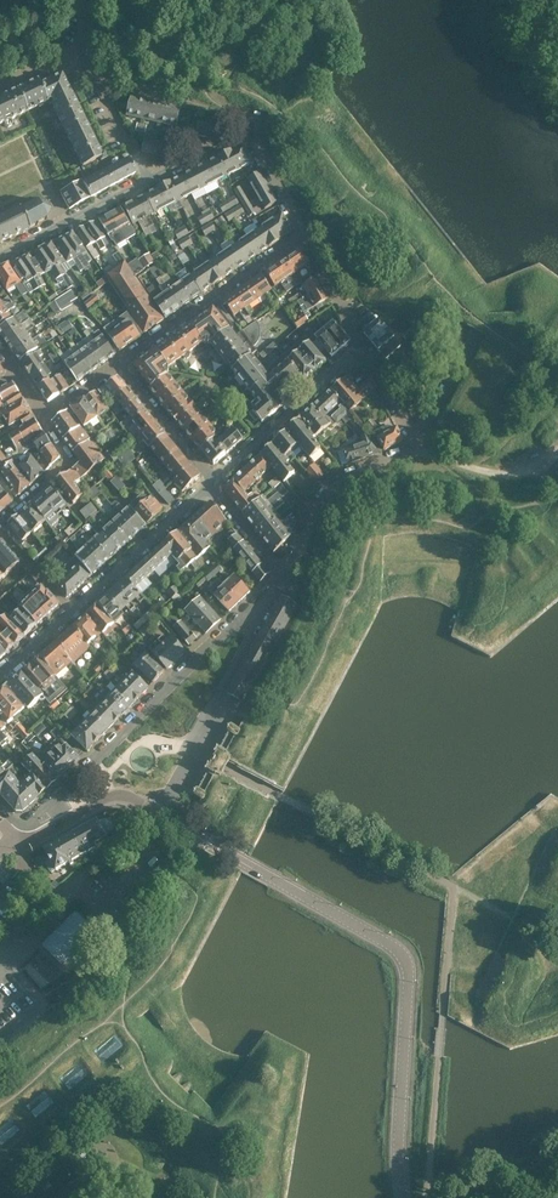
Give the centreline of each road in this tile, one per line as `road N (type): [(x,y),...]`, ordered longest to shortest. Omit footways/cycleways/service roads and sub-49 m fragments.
road 1 (tertiary): [(404,1197),(409,973),(401,954),(153,812)]
road 2 (residential): [(55,797),(257,612)]
road 3 (residential): [(153,812),(164,805),(257,612)]
road 4 (residential): [(122,362),(303,235)]
road 5 (residential): [(363,350),(212,483)]
road 6 (residential): [(283,580),(321,501),(351,477),(419,453)]
road 7 (residential): [(212,483),(73,610)]
road 8 (residential): [(0,970),(64,909),(14,841)]
road 9 (residential): [(0,256),(145,179)]
road 10 (residential): [(122,362),(212,483)]
road 11 (residential): [(0,522),(68,459),(44,416)]
road 12 (residential): [(419,453),(481,332)]
road 13 (residential): [(224,116),(95,74)]
road 14 (residential): [(363,350),(303,235)]
road 15 (residential): [(303,235),(248,128)]
road 16 (residential): [(212,483),(283,580)]

